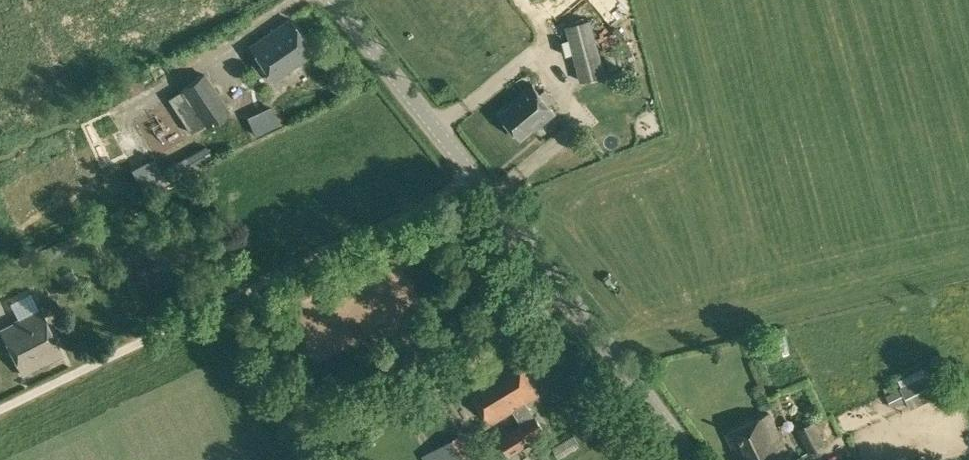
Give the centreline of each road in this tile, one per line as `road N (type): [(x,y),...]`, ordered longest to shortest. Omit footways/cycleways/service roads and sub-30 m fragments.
road 1 (tertiary): [(687,459),(327,0)]

